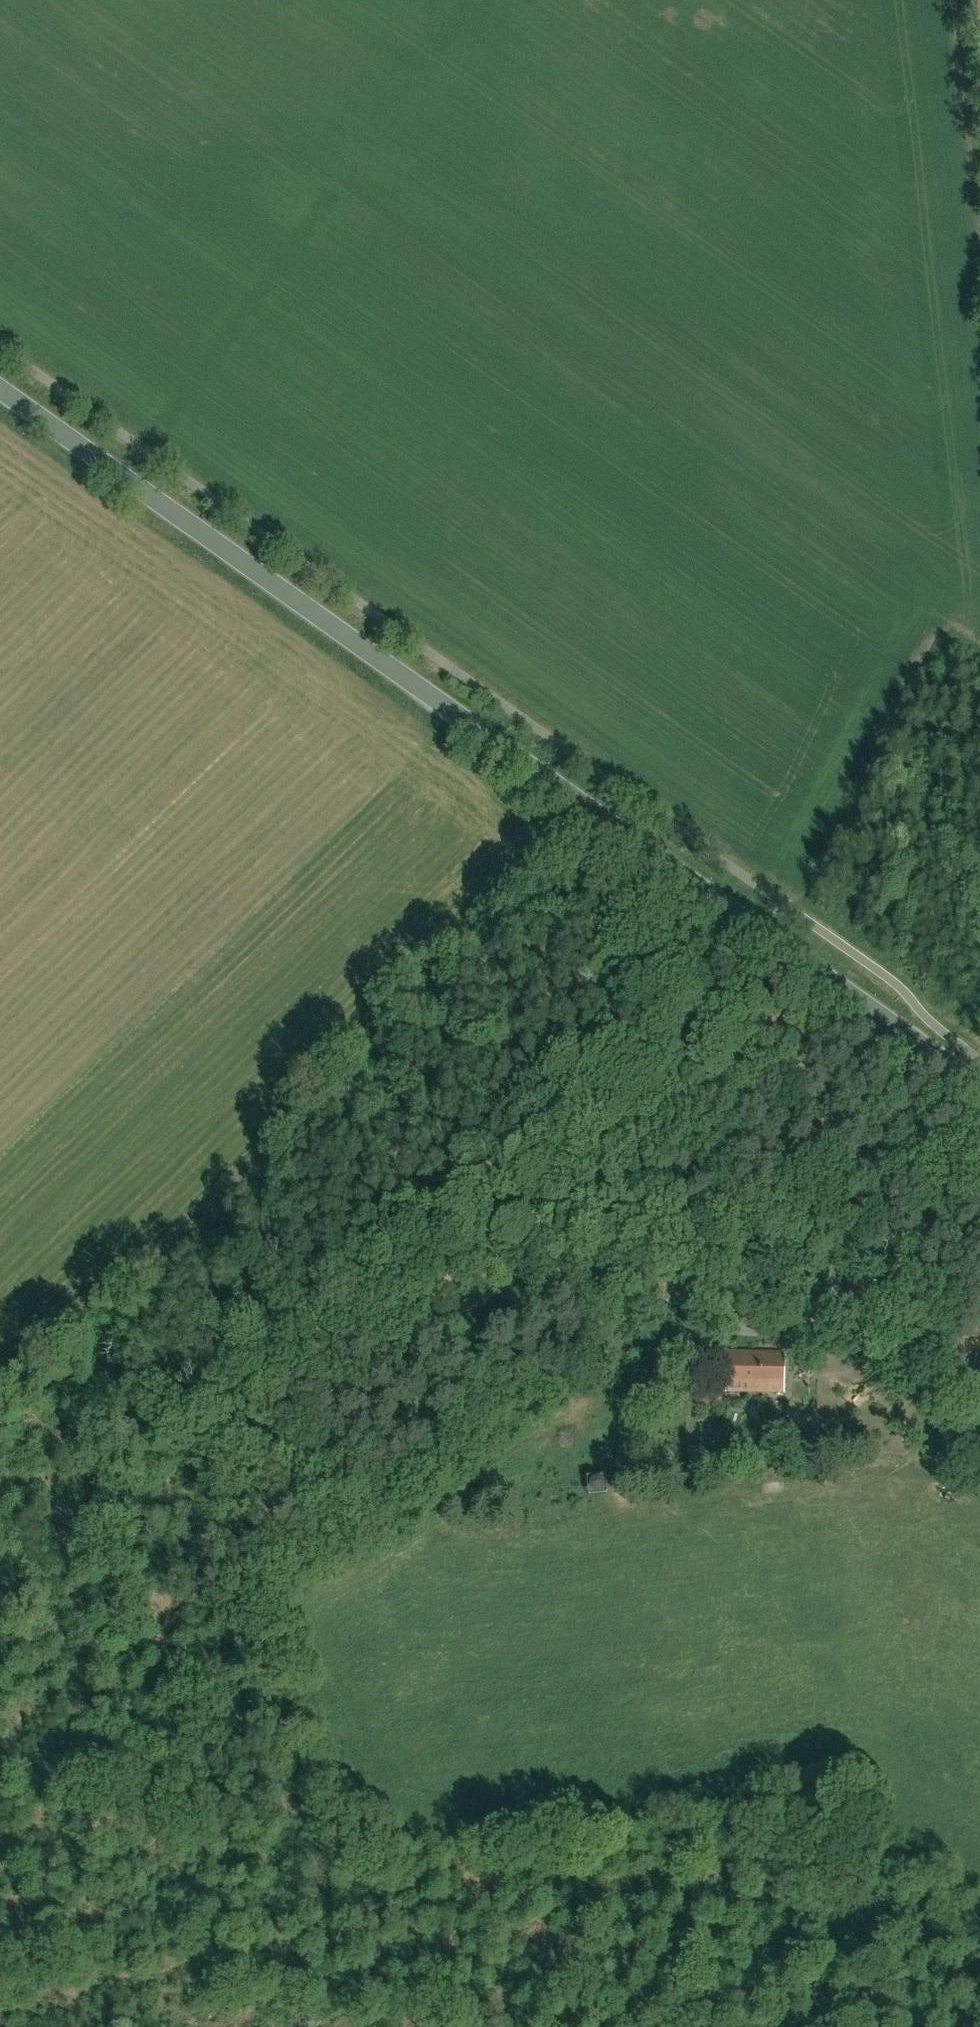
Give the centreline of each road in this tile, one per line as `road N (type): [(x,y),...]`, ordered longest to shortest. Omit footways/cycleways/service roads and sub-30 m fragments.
road 1 (tertiary): [(0,390),(979,1087)]
road 2 (track): [(745,920),(709,989),(686,1074),(653,1150),(655,1247),(663,1279),(699,1325),(746,1339),(783,1339)]

